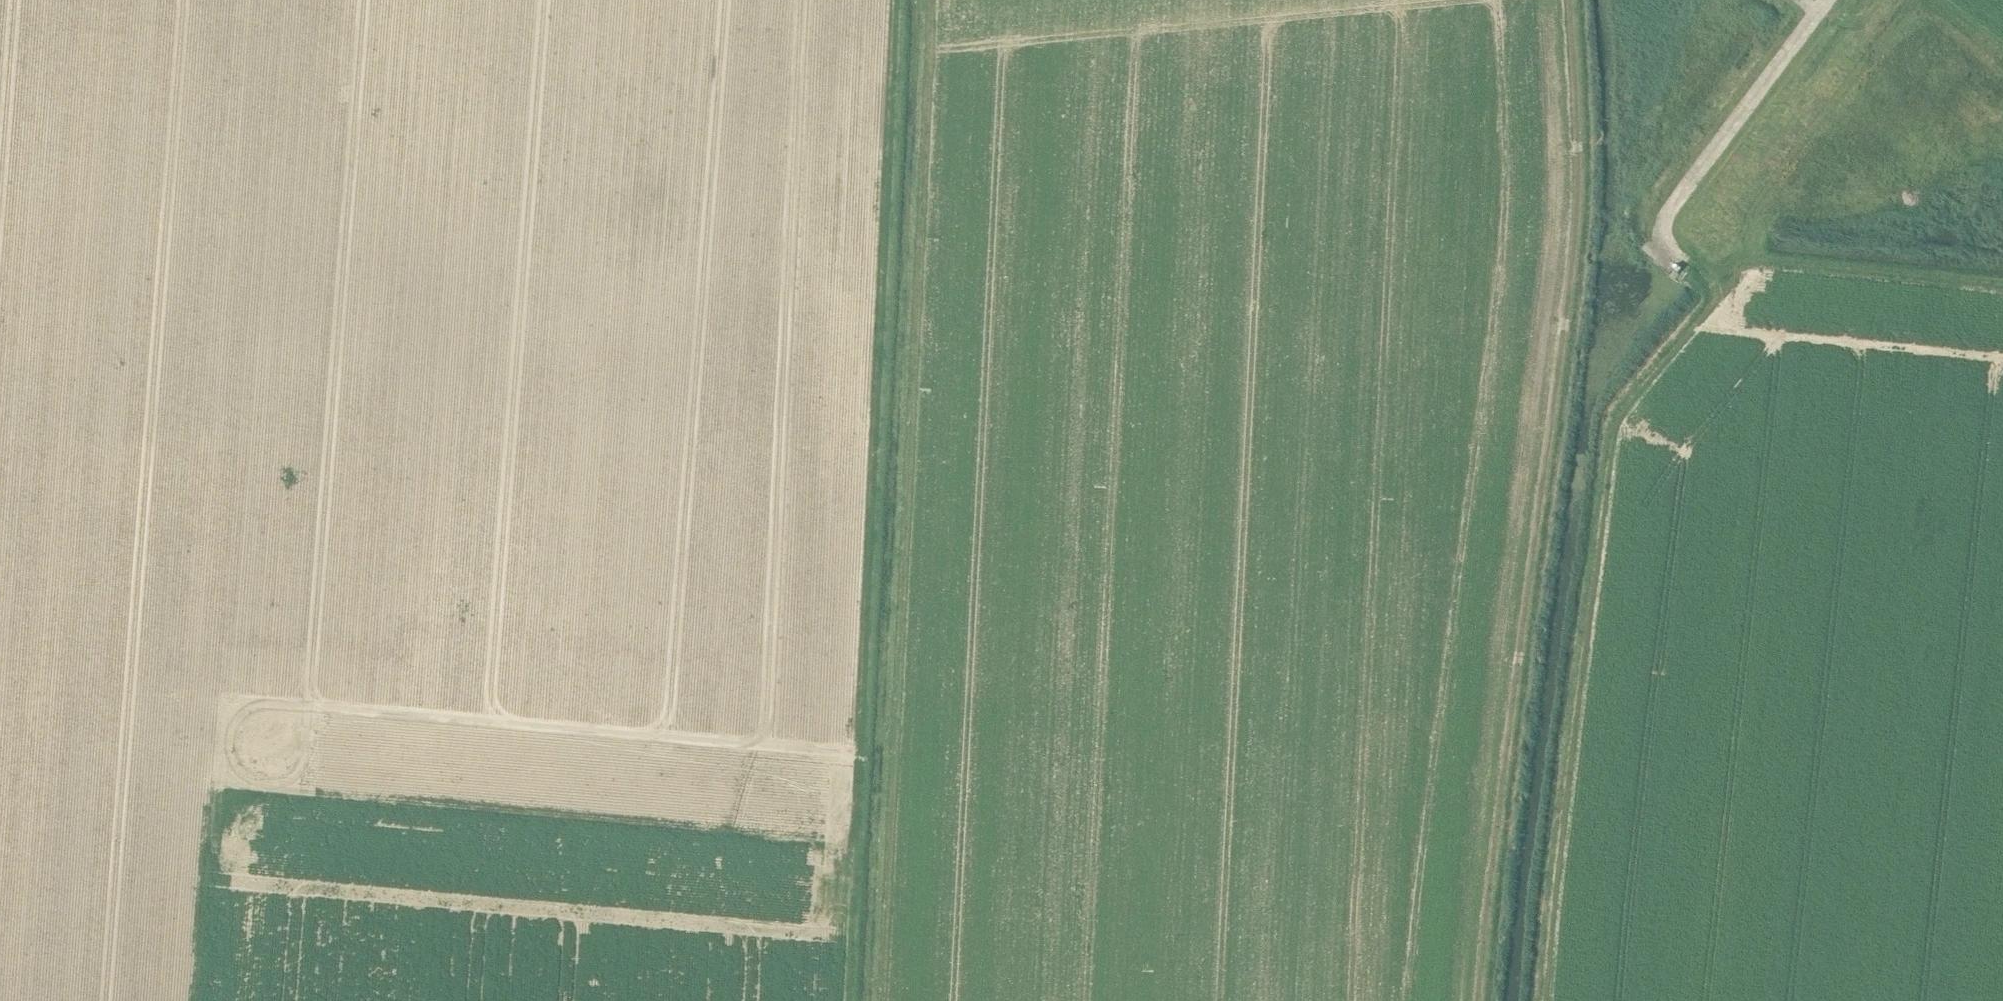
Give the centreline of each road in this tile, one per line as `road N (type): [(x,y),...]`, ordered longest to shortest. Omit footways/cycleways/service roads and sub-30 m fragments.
road 1 (track): [(1575,0),(1575,256),(1478,1000)]

